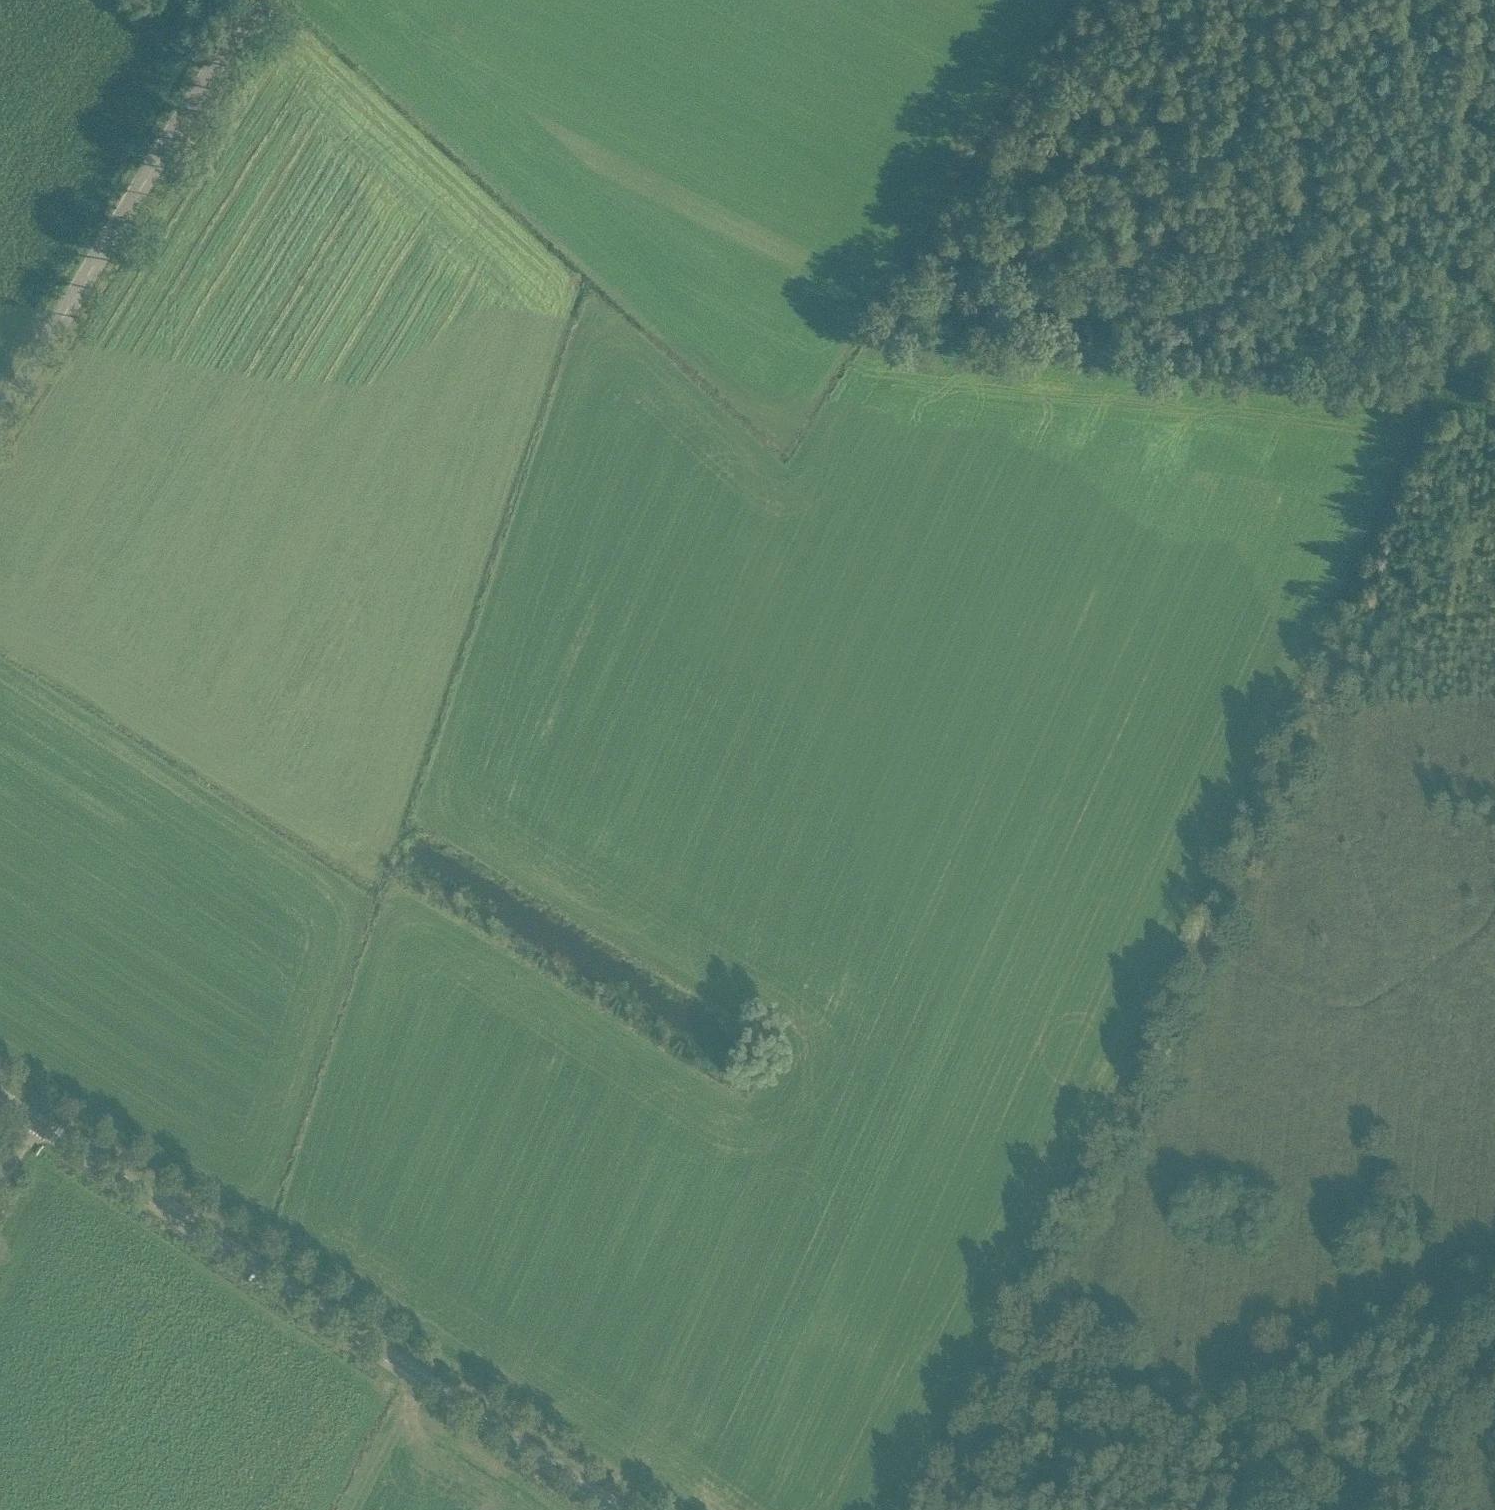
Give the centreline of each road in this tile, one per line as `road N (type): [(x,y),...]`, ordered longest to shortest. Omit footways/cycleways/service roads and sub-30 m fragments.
road 1 (tertiary): [(617,1509),(0,1096)]
road 2 (unclassified): [(0,418),(258,0)]

